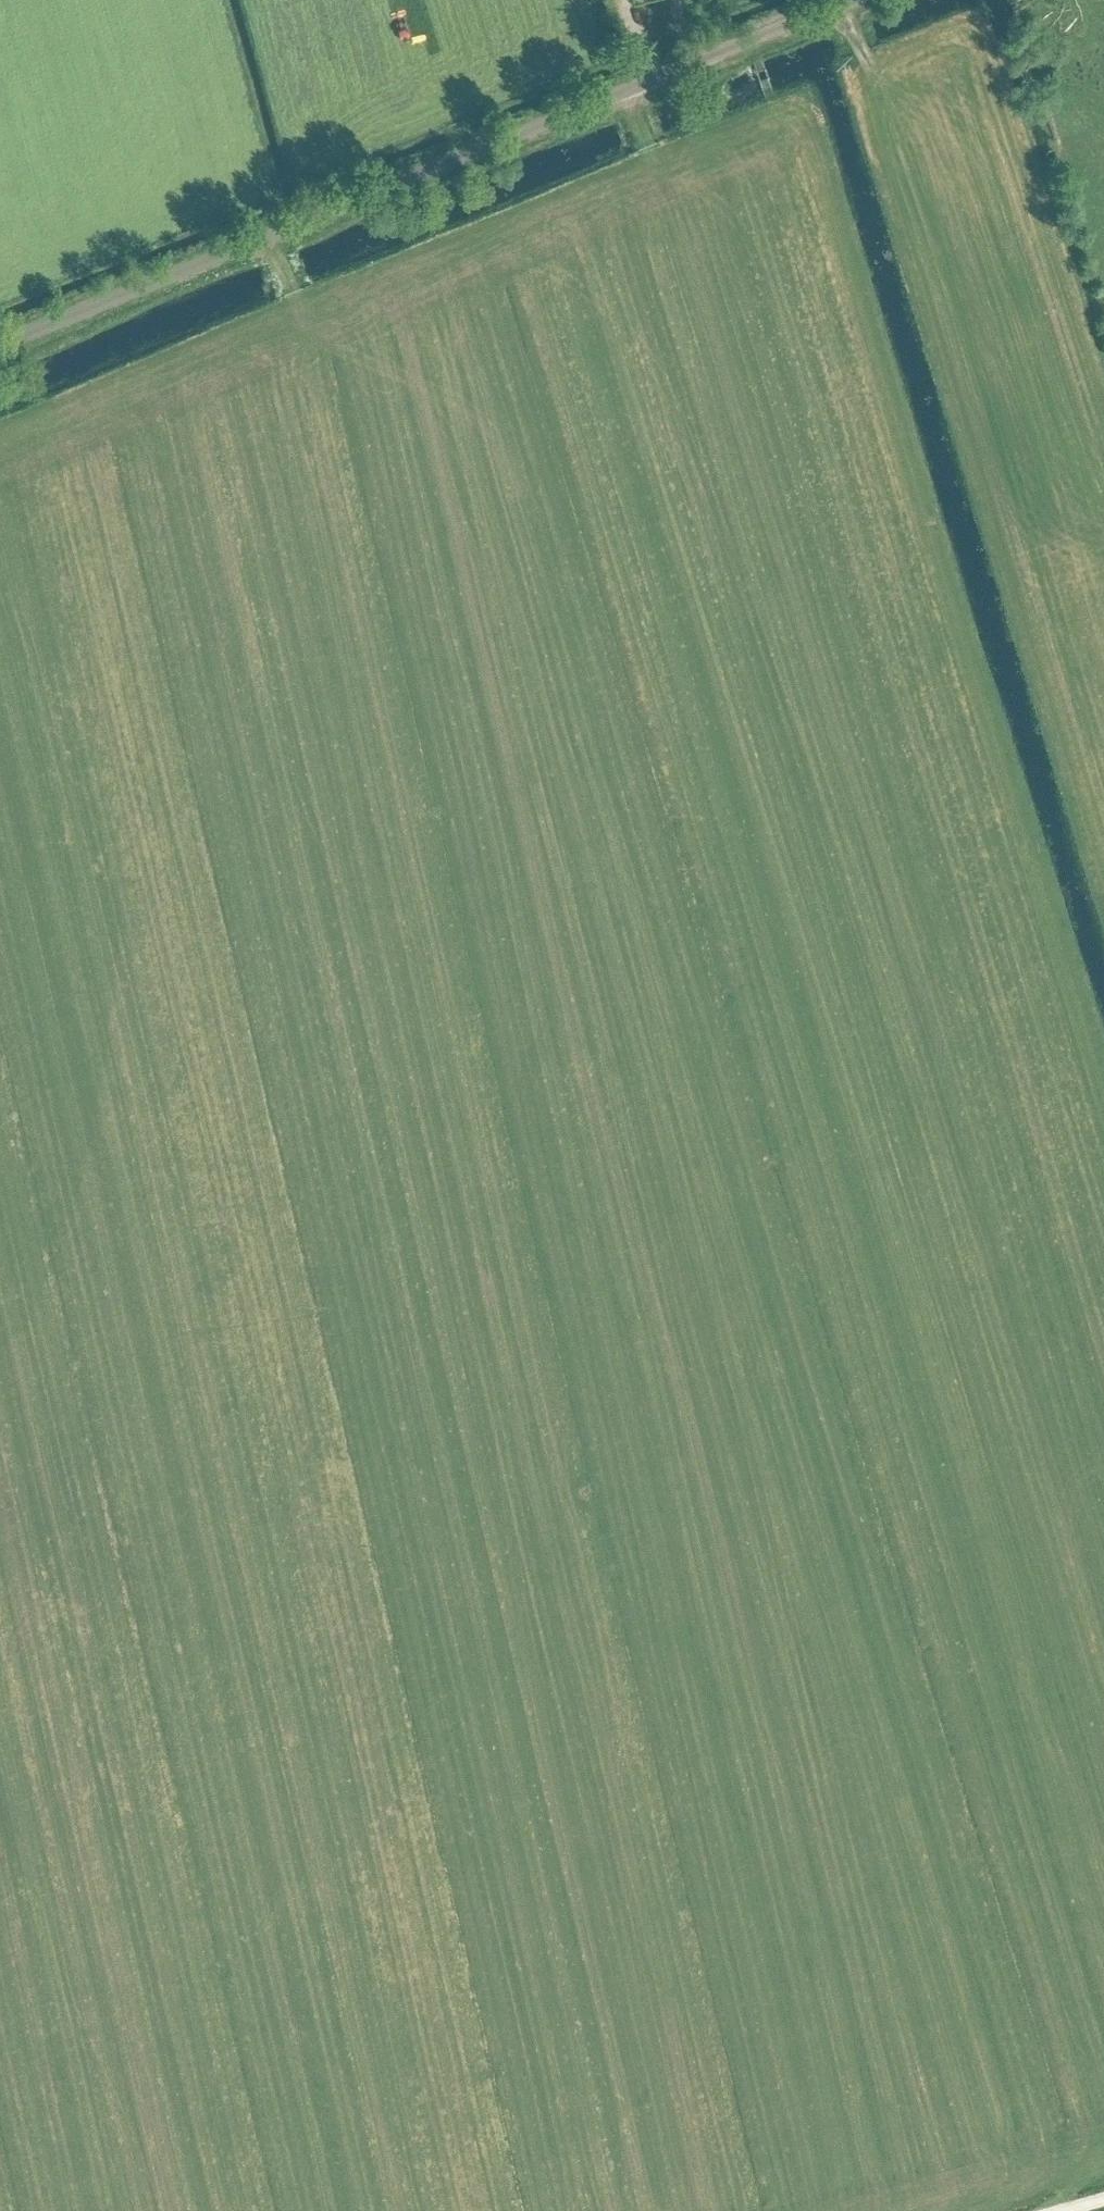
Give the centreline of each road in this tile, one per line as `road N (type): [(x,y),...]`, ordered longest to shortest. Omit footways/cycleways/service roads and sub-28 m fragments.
road 1 (unclassified): [(0,346),(839,0)]

